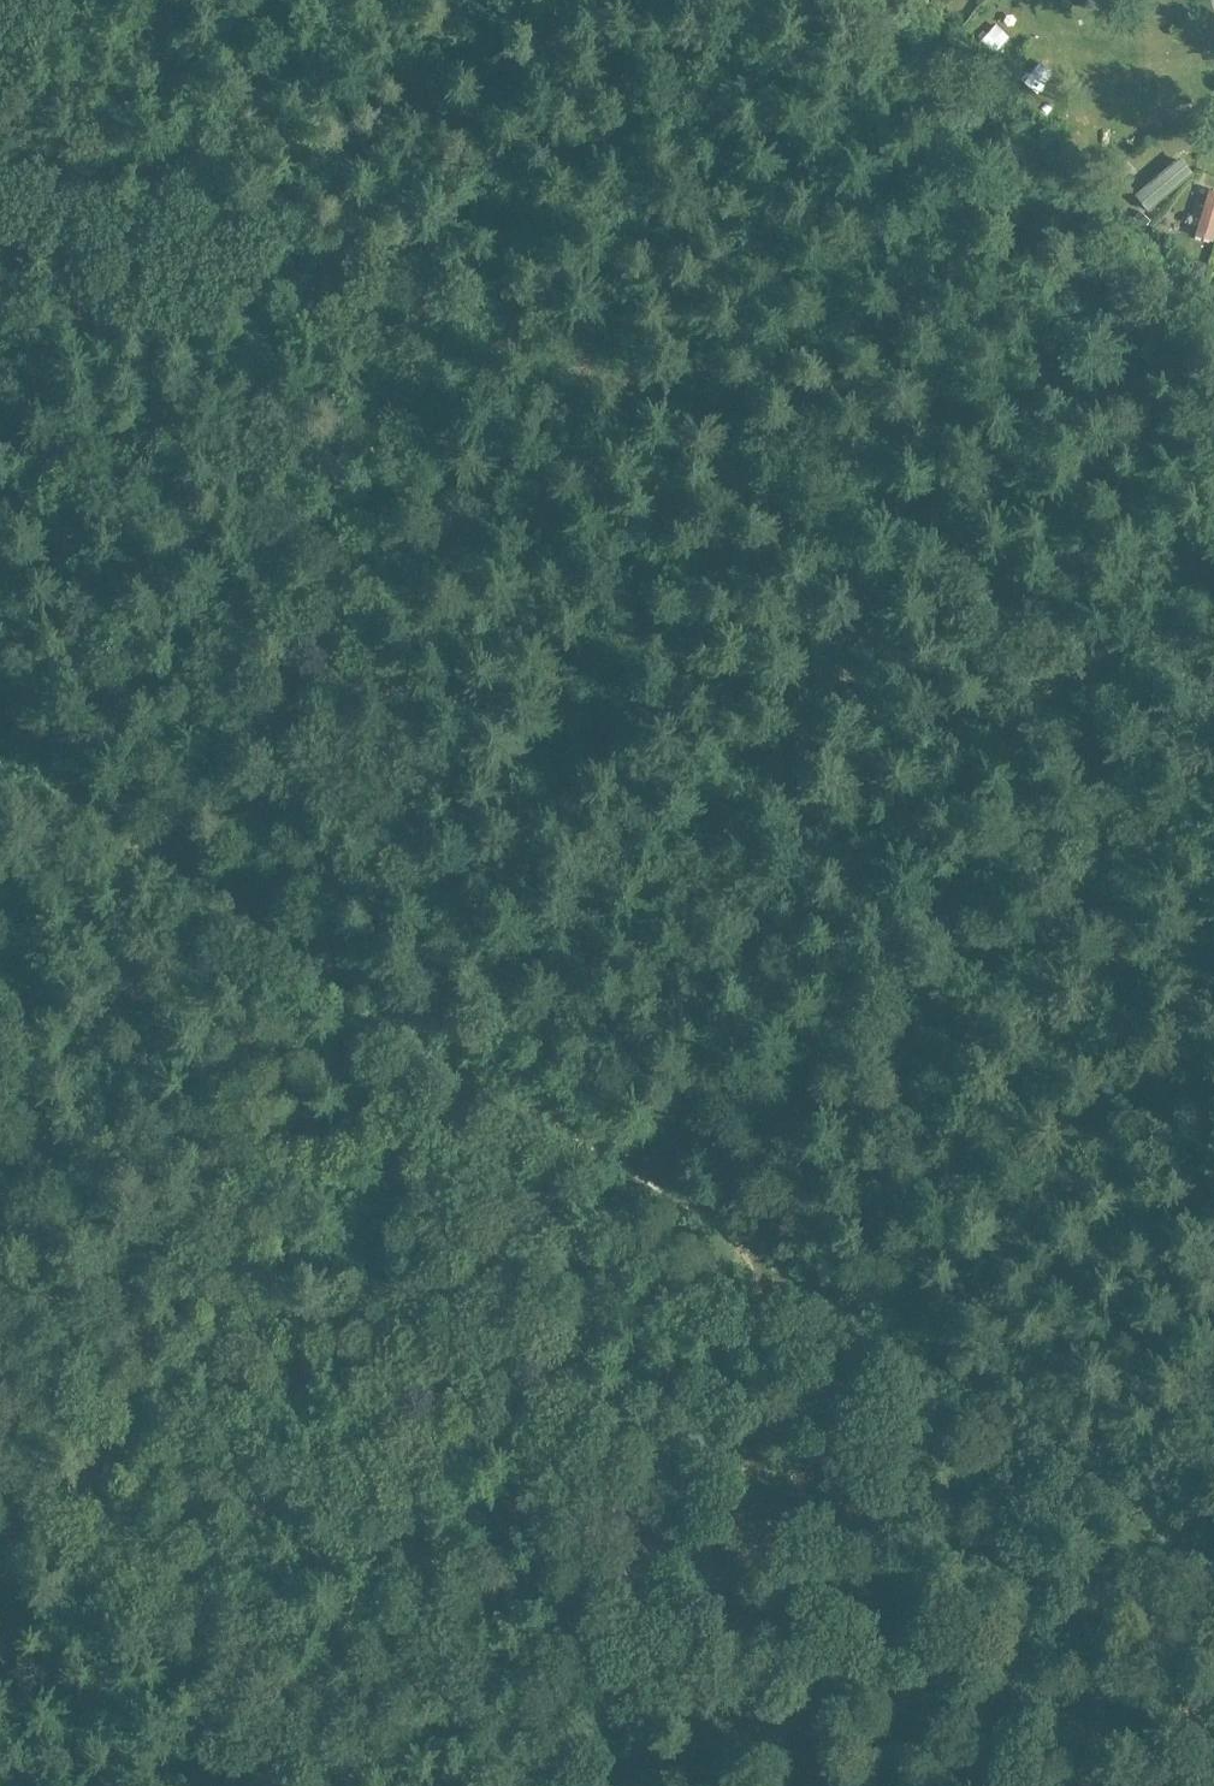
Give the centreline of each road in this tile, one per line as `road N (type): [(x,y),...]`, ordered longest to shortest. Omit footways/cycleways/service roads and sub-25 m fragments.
road 1 (track): [(426,320),(701,411),(919,523),(1076,646),(1213,784)]
road 2 (track): [(1213,1549),(737,1246)]
road 3 (track): [(737,1246),(289,939)]
road 4 (track): [(0,212),(426,320)]
road 5 (track): [(289,939),(0,750)]

